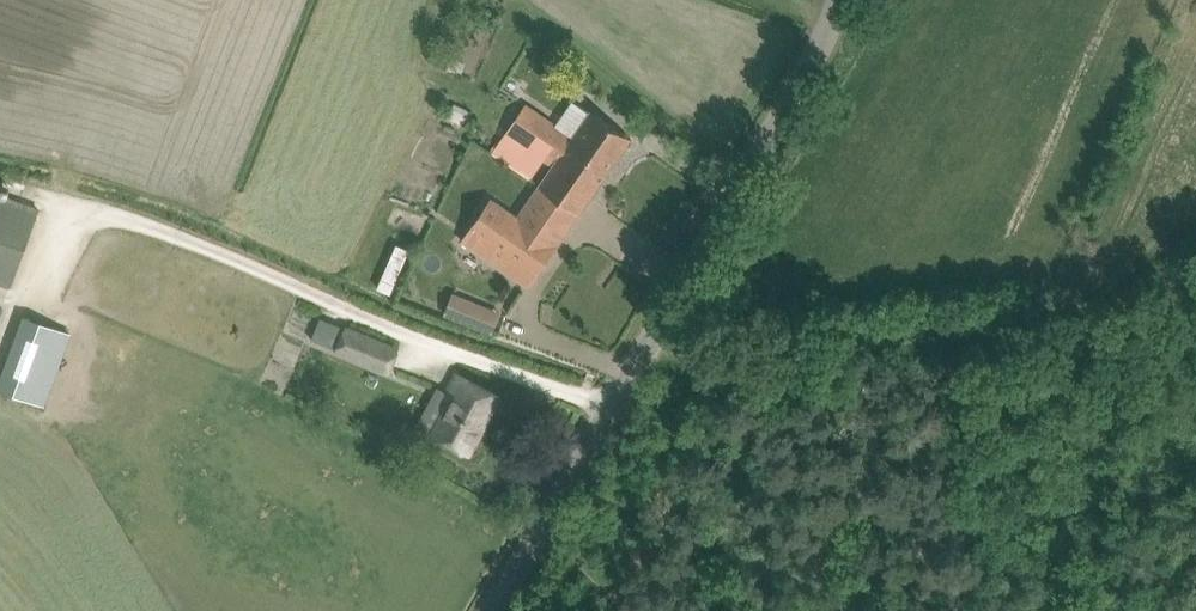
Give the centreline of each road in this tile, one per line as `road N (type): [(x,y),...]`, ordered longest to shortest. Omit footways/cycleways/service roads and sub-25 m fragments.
road 1 (unclassified): [(487,610),(811,68),(839,0)]
road 2 (track): [(1195,236),(1109,288),(1015,315),(702,351),(642,348)]

